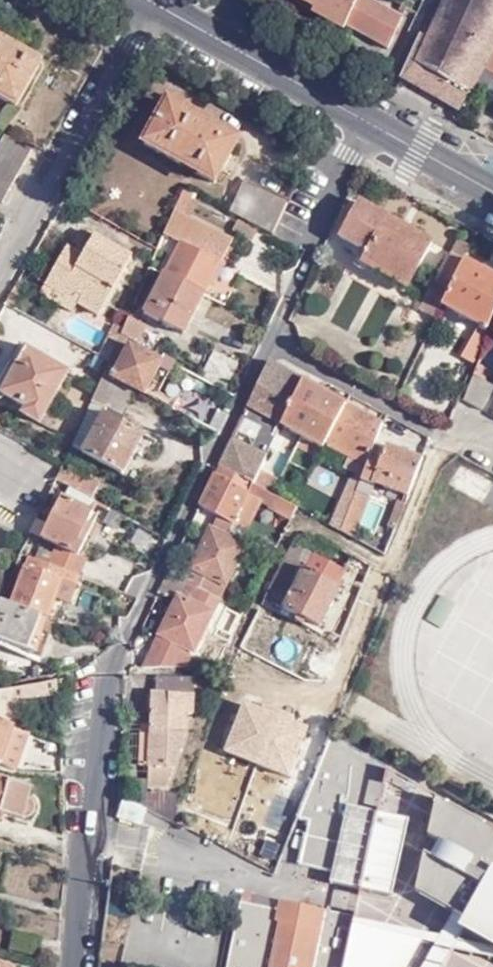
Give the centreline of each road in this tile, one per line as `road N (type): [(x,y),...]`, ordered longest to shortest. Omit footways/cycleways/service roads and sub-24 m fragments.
road 1 (residential): [(74,966),(105,703),(263,345)]
road 2 (residential): [(0,270),(150,0)]
road 3 (residential): [(492,448),(438,434),(263,345)]
road 4 (residential): [(263,345),(370,118)]
road 5 (tertiary): [(152,0),(370,118)]
road 6 (tertiary): [(370,118),(492,184)]

